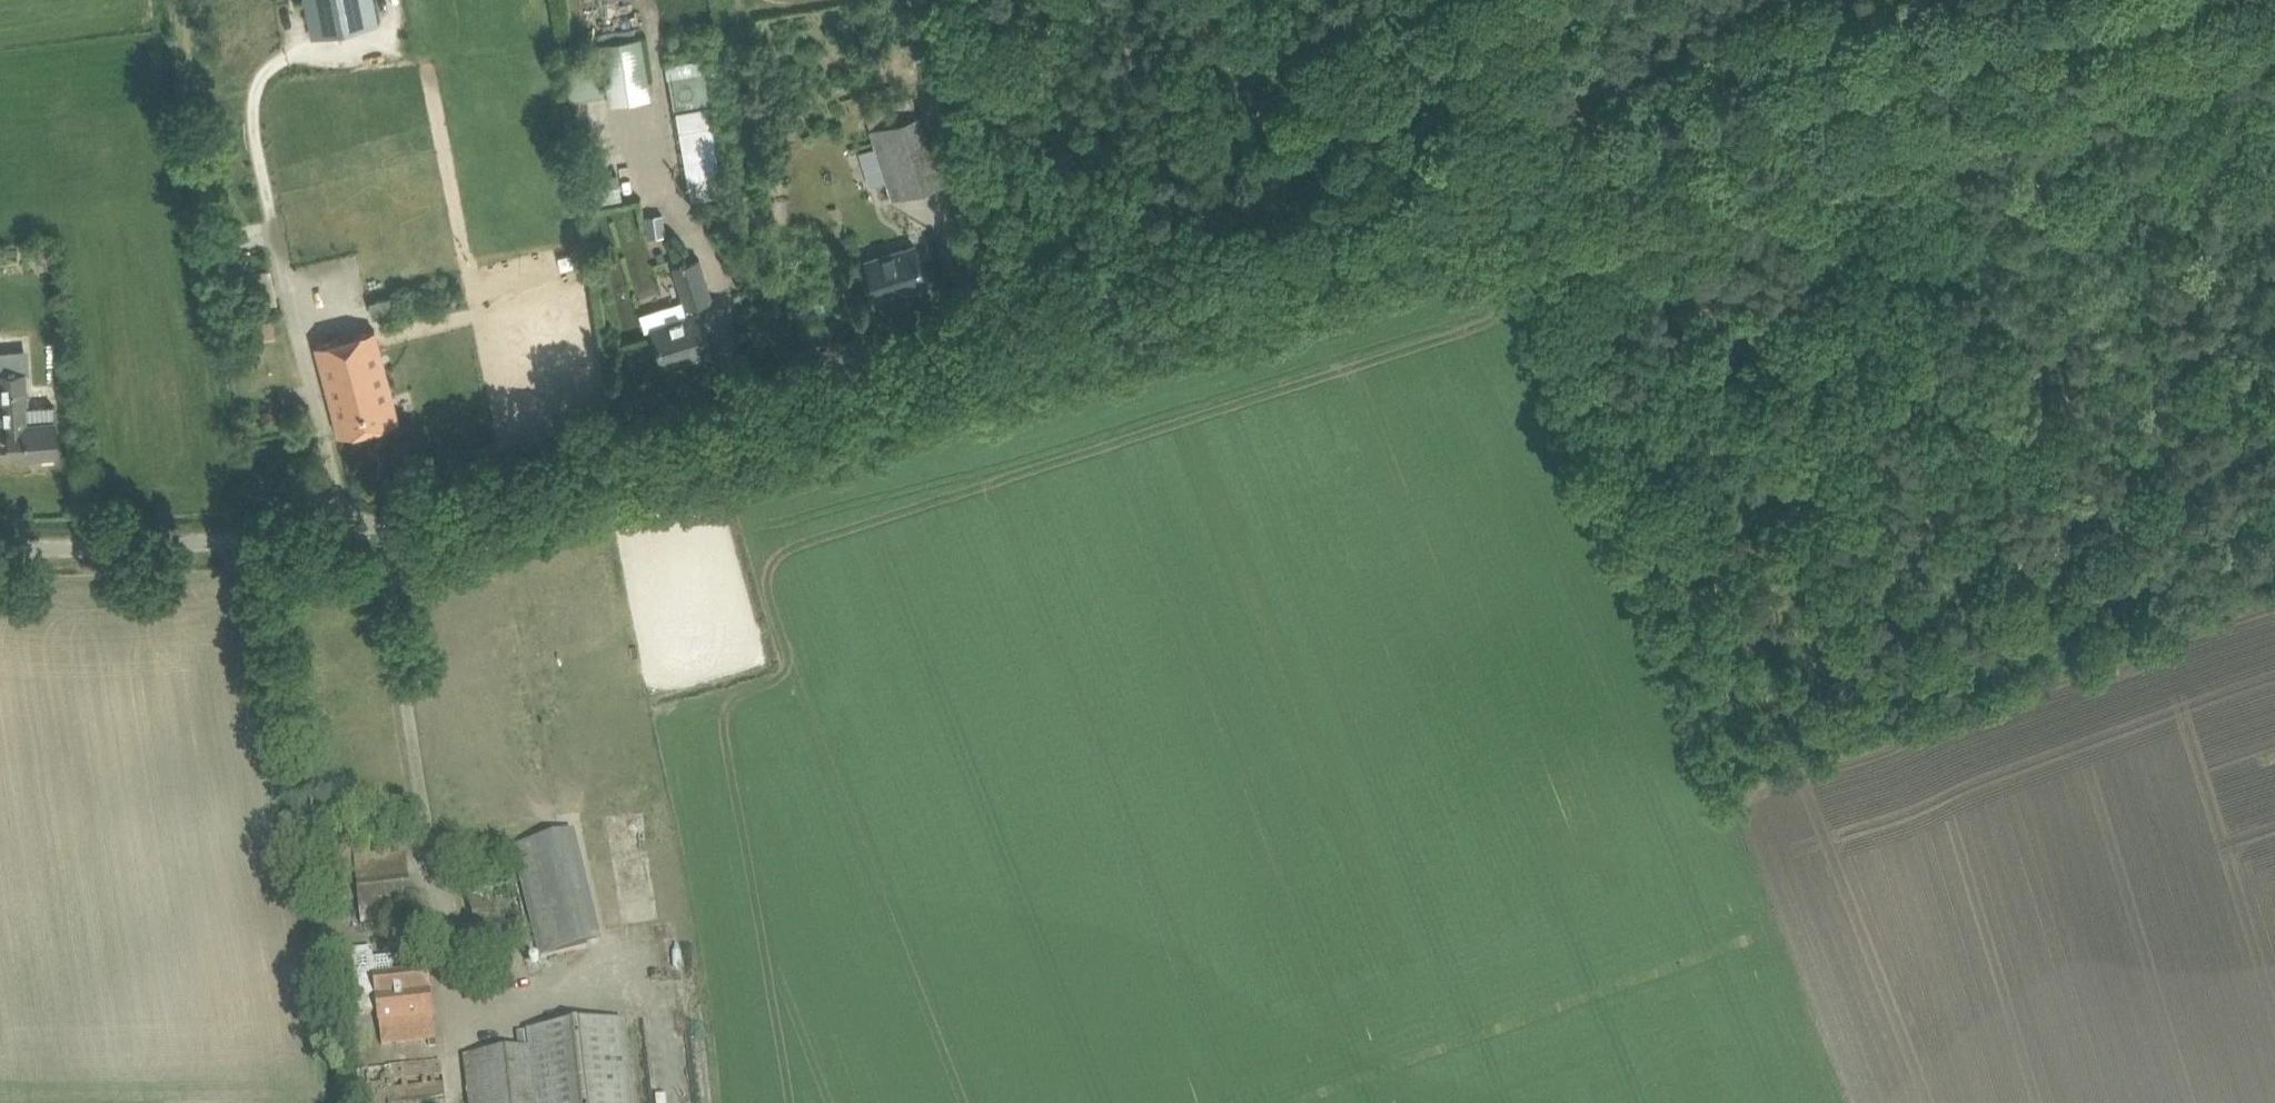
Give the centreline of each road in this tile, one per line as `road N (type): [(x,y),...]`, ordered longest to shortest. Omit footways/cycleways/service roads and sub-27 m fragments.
road 1 (unclassified): [(0,545),(186,542),(375,522),(2099,0)]

